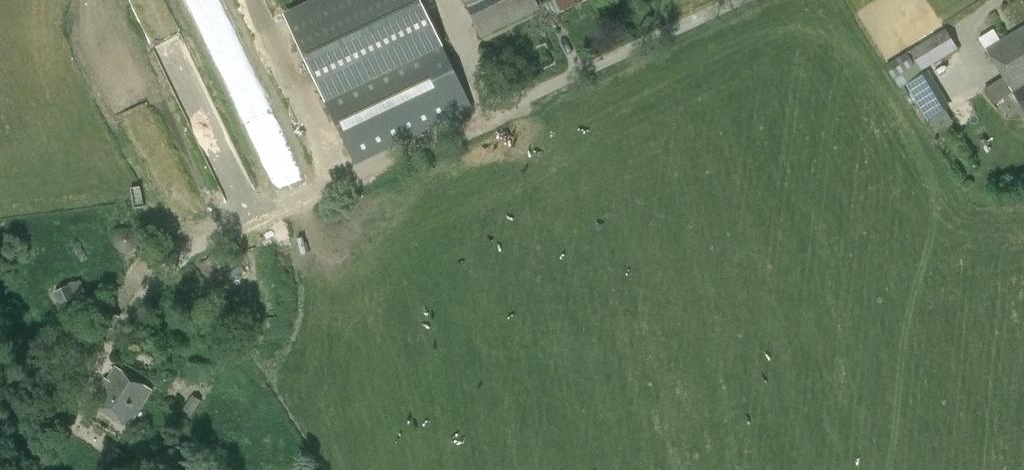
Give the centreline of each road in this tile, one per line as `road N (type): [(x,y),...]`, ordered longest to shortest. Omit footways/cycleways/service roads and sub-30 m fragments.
road 1 (unclassified): [(515,93),(717,0)]

